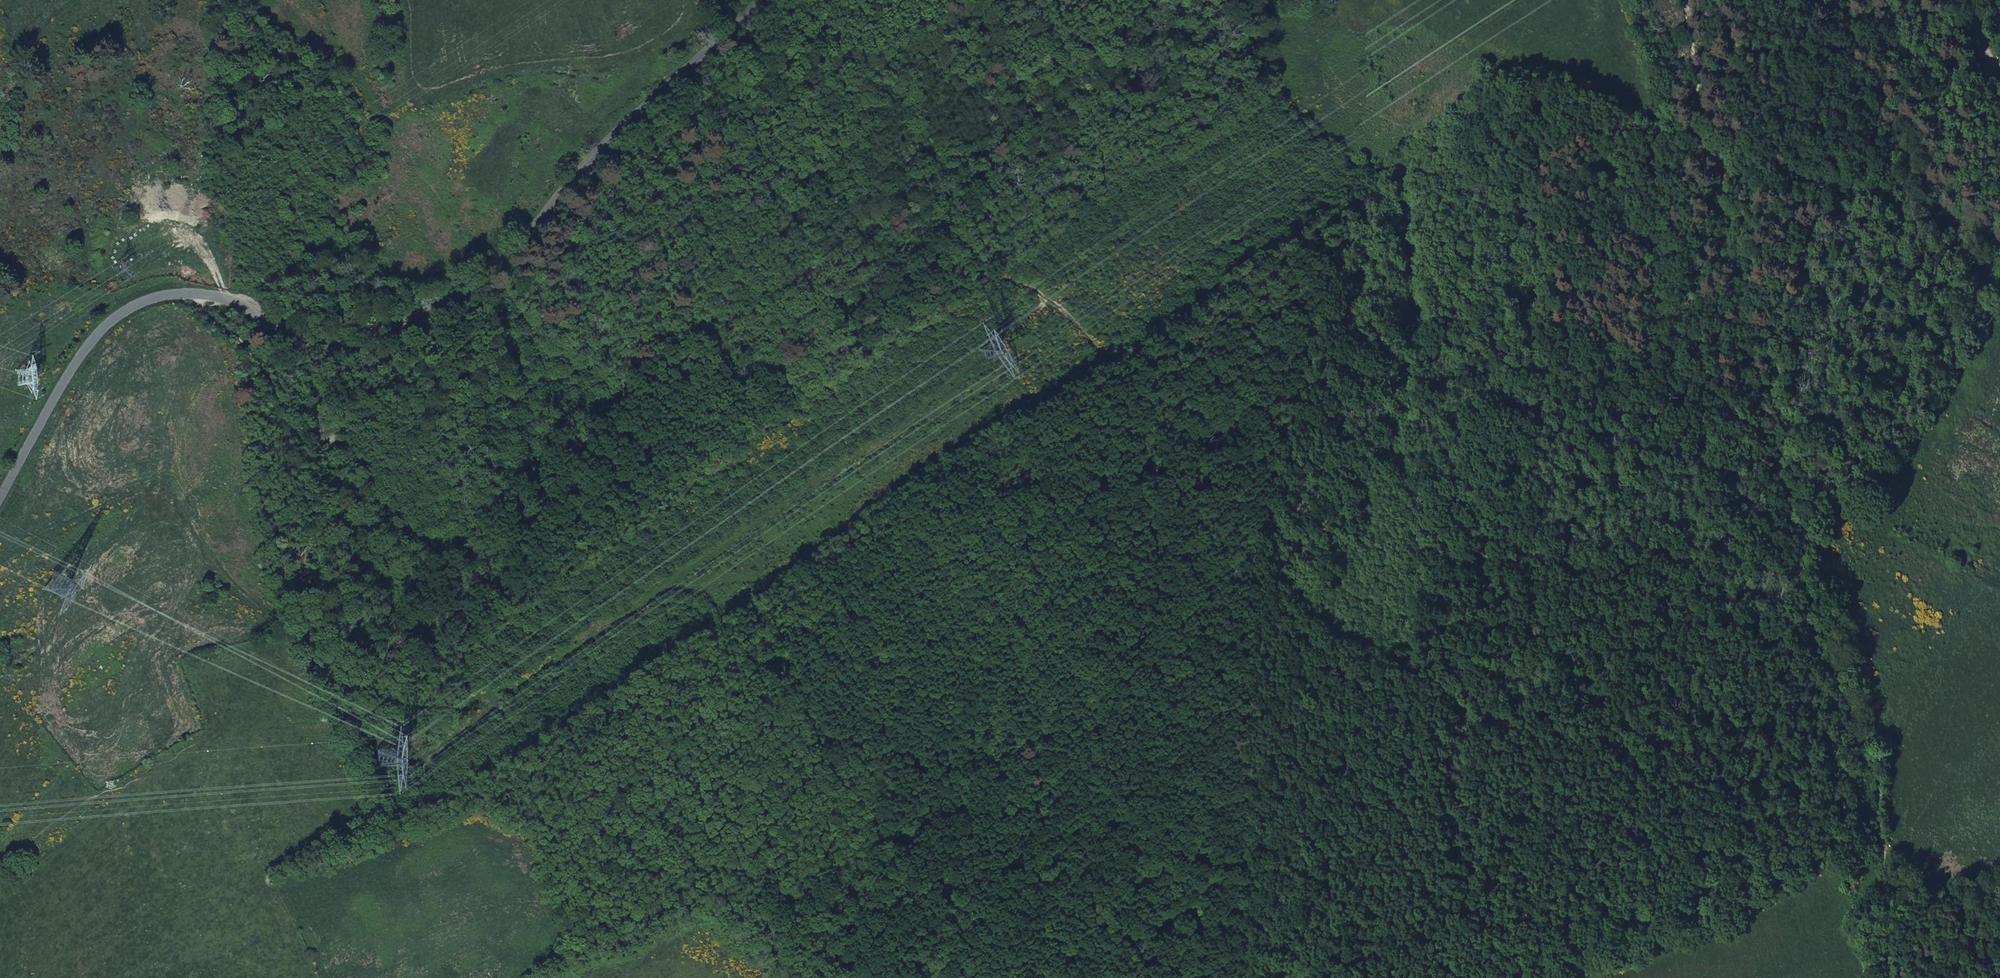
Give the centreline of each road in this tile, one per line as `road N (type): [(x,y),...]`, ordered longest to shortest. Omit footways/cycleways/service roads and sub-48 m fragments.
road 1 (residential): [(0,508),(78,363),(132,307),(205,293),(239,300),(335,346),(383,335),(499,271),(599,155),(764,0)]
road 2 (track): [(1902,977),(1890,941),(1881,787),(1798,554),(1774,453),(1785,421),(1776,344),(1714,213),(1719,170),(1698,126),(1685,0)]

